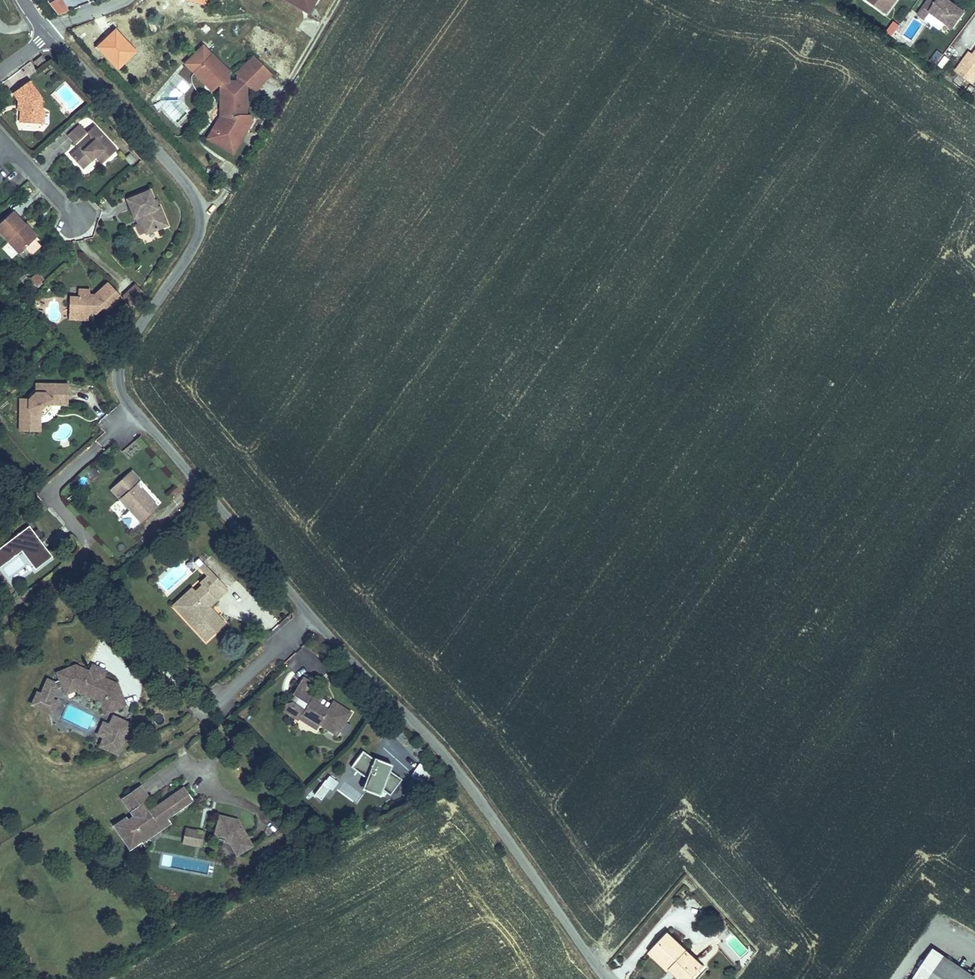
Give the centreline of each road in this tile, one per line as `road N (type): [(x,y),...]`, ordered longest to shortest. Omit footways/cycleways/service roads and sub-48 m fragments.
road 1 (residential): [(607,978),(462,774),(310,615)]
road 2 (residential): [(138,414),(119,386),(121,360),(196,244),(201,210),(128,114),(51,33)]
road 3 (residential): [(138,414),(53,492),(96,546),(0,618)]
road 4 (residential): [(310,615),(138,414)]
road 5 (residential): [(218,704),(310,615)]

